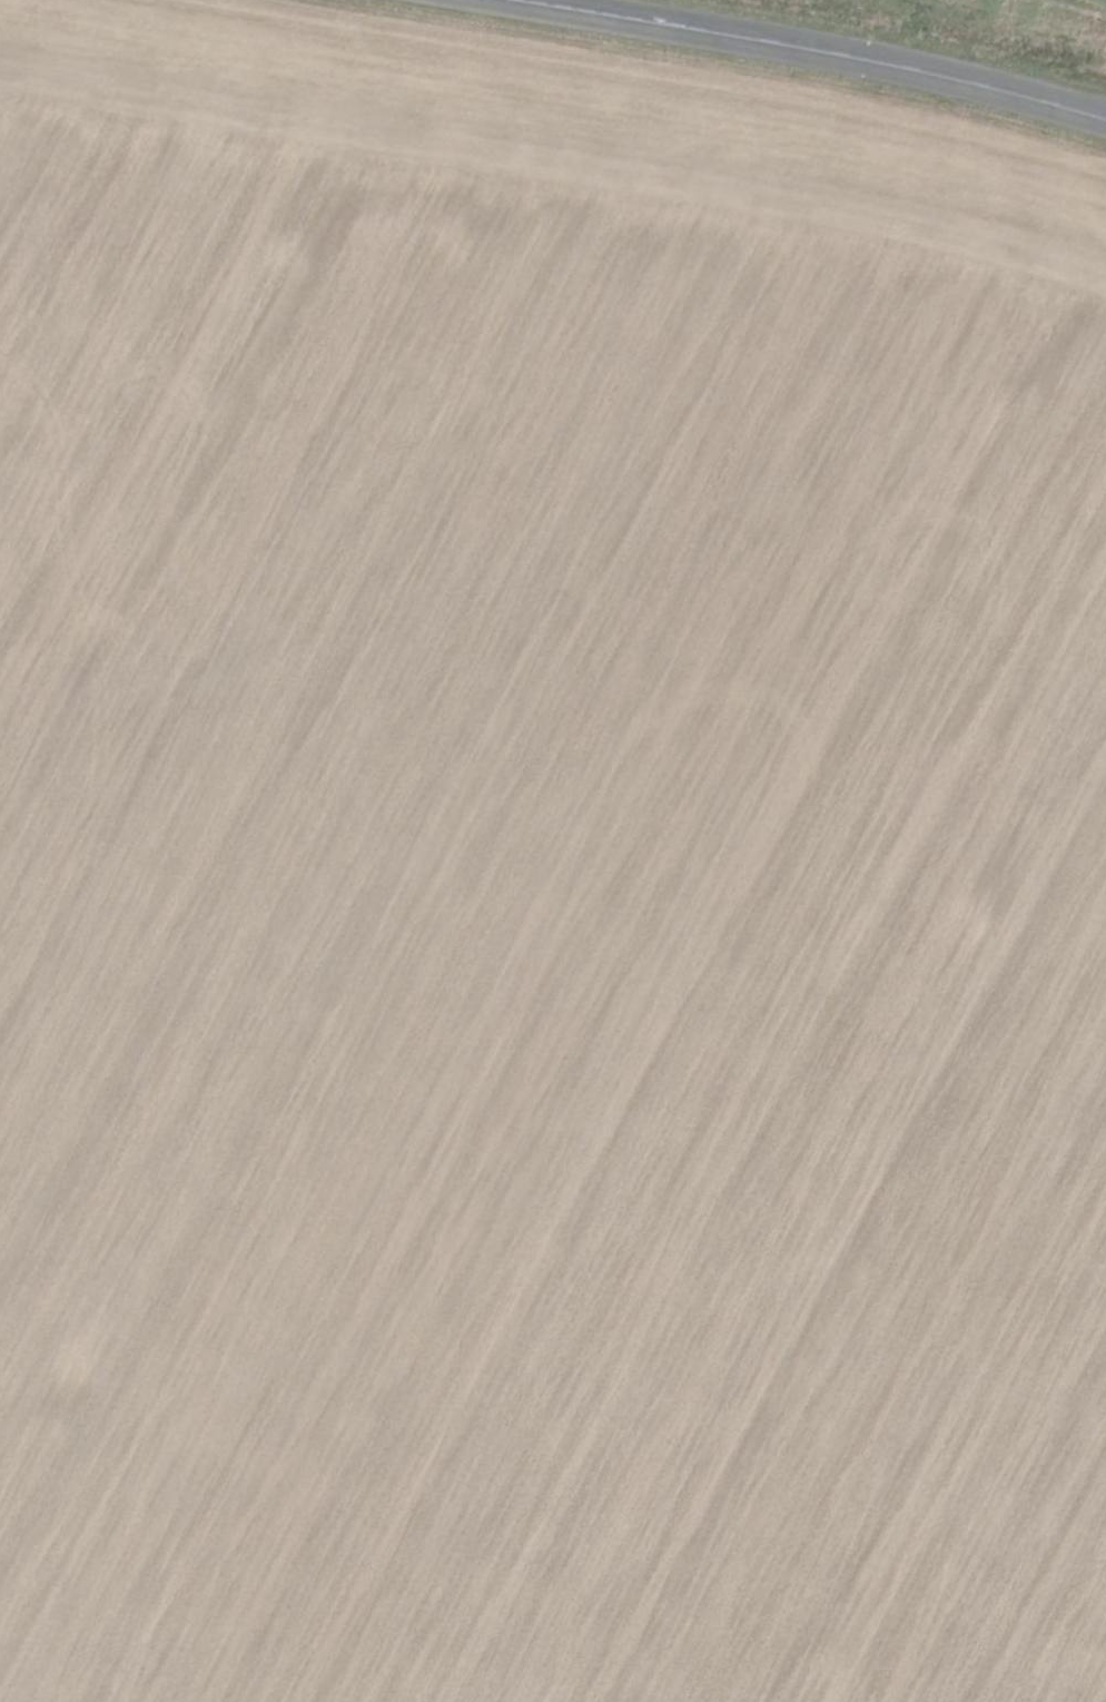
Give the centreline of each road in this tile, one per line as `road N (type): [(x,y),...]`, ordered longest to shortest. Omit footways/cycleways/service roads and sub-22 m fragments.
road 1 (tertiary): [(510,0),(942,77),(1105,122)]

